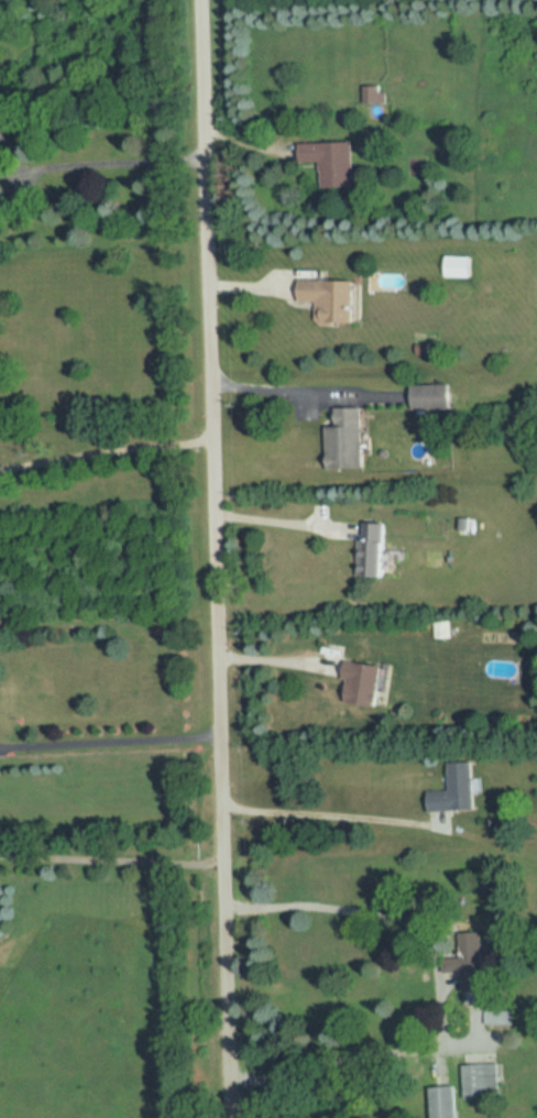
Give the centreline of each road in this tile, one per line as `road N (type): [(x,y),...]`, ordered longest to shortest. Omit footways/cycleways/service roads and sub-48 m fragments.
road 1 (residential): [(199,0),(228,1117)]

